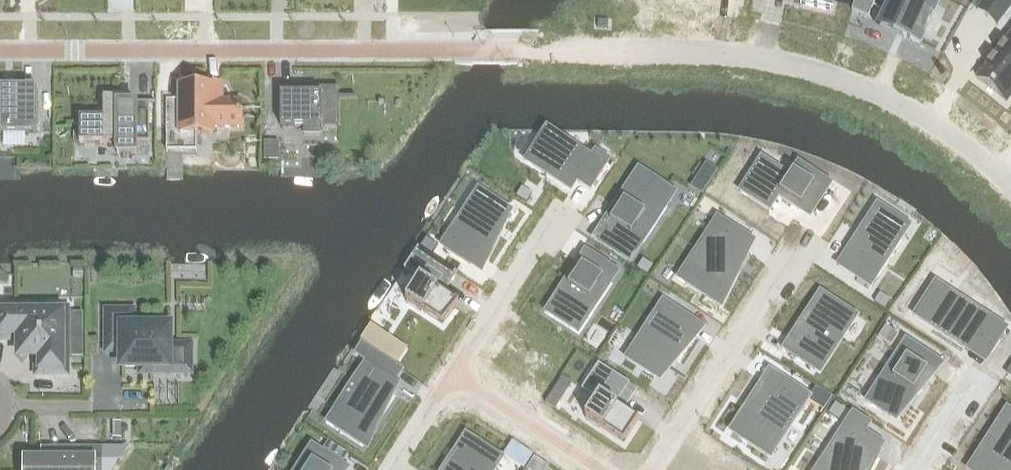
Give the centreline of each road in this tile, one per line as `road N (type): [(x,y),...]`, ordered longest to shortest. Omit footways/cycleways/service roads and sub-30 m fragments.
road 1 (tertiary): [(512,50),(702,51),(828,73),(929,122),(1010,187)]
road 2 (tertiary): [(0,50),(478,50)]
road 3 (residential): [(653,469),(797,247)]
road 4 (residential): [(453,374),(557,210)]
road 5 (residential): [(600,469),(453,374)]

